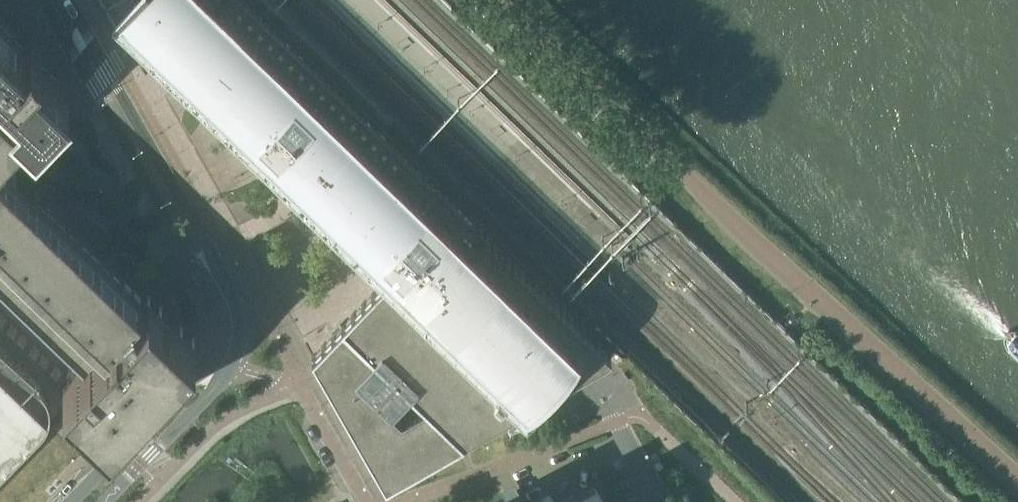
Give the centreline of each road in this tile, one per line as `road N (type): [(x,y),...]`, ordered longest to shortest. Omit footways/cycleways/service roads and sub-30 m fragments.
road 1 (unclassified): [(1017,478),(502,0)]
road 2 (tertiary): [(42,0),(200,265),(227,296)]
road 3 (tertiary): [(227,296),(216,257),(70,0)]
road 4 (tertiary): [(220,366),(194,381),(72,501)]
road 5 (tertiary): [(102,501),(213,391),(220,366)]
road 6 (residential): [(661,501),(602,400),(573,377)]
road 7 (residential): [(300,387),(368,501)]

